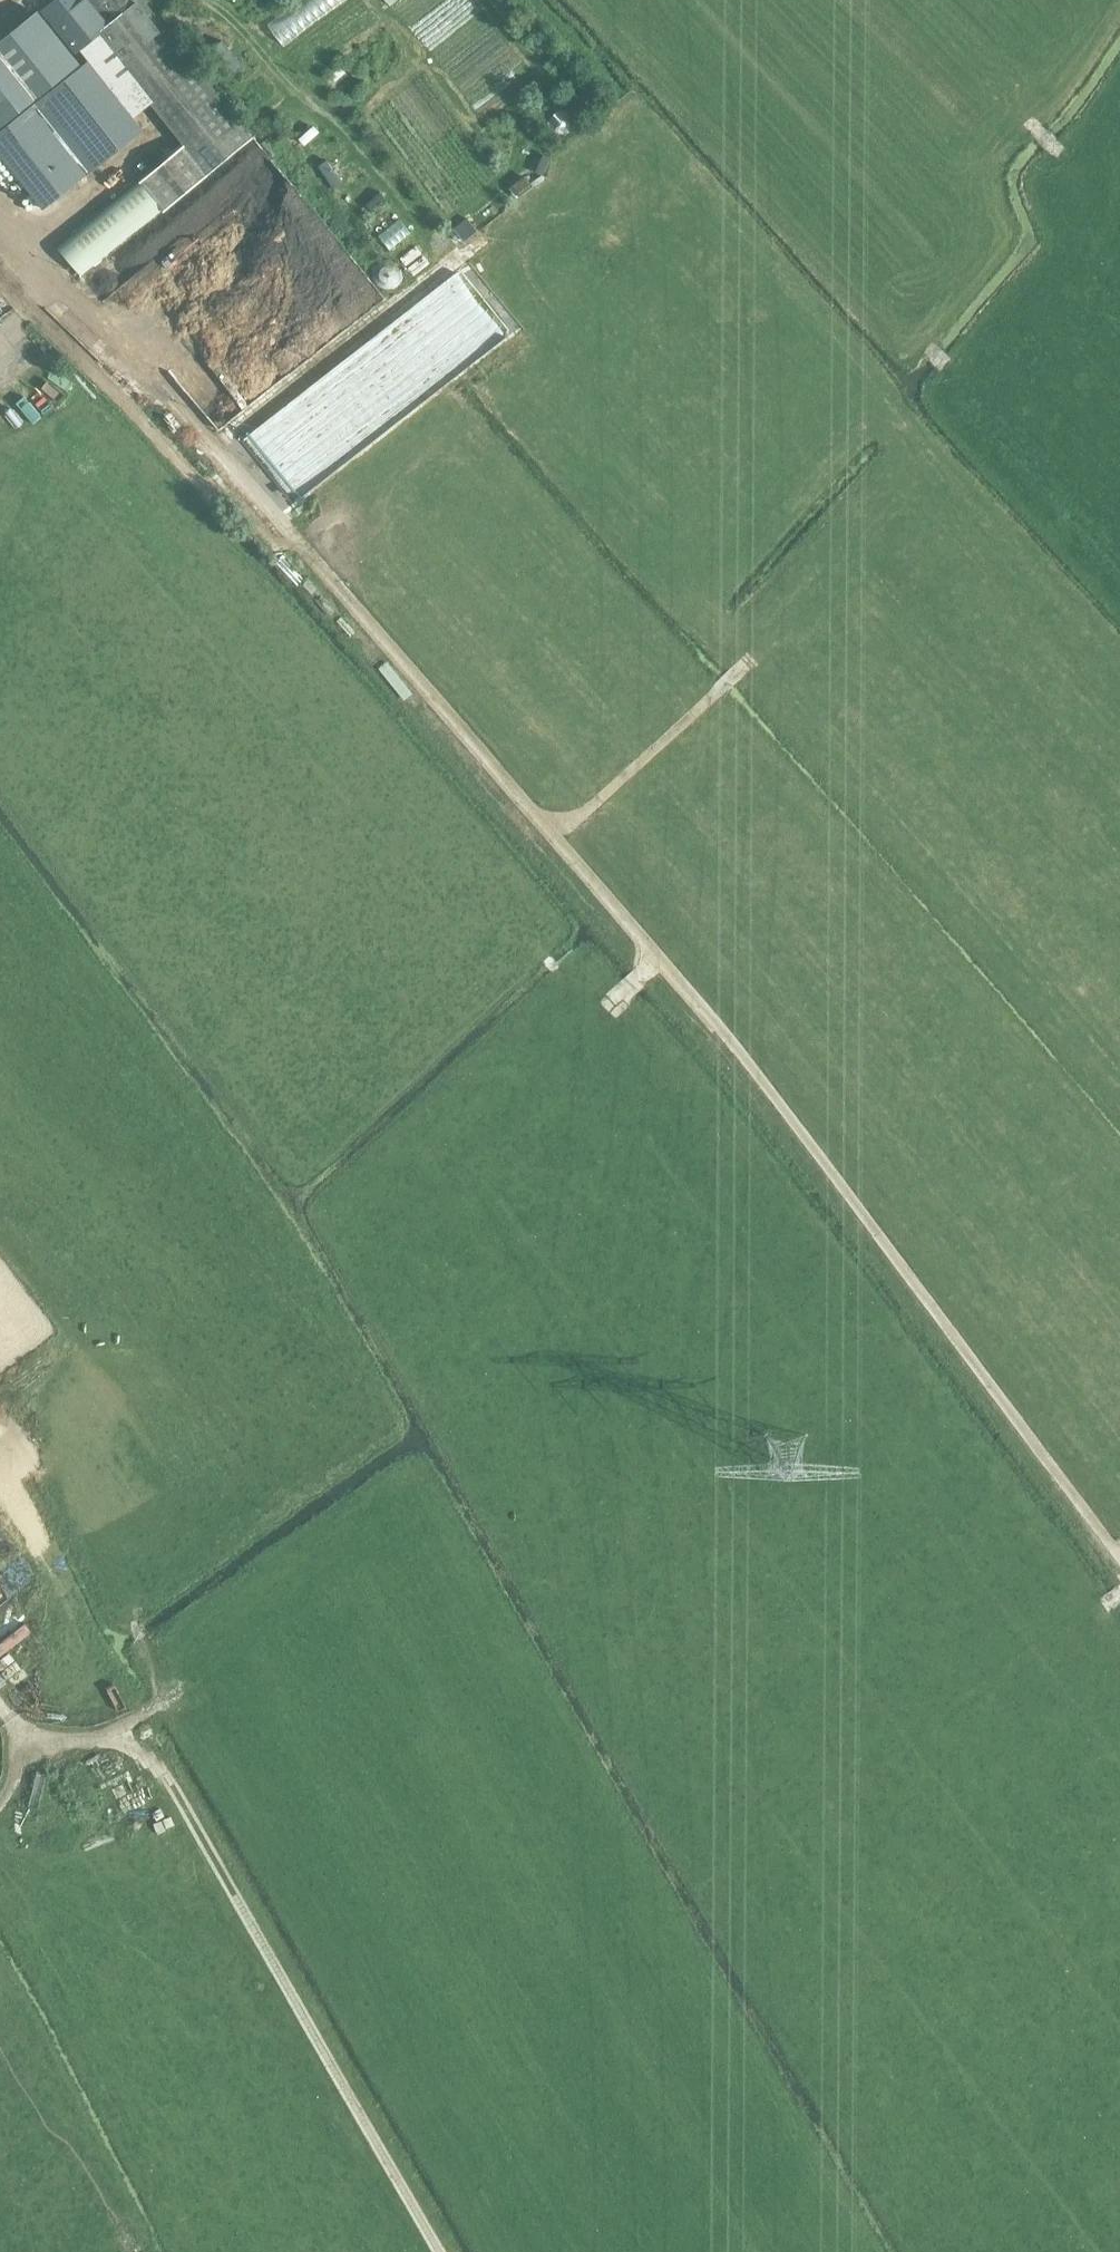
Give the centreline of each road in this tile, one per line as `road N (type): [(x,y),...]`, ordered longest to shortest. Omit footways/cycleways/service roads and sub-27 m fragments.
road 1 (track): [(659,958),(1119,1556)]
road 2 (track): [(0,232),(215,445),(482,238)]
road 3 (track): [(114,1733),(149,1766),(437,2251)]
road 4 (track): [(215,445),(546,830)]
road 5 (track): [(744,665),(578,819),(546,830),(659,958),(607,1006)]
road 6 (track): [(200,0),(251,39),(440,247)]
road 7 (track): [(374,0),(473,122),(540,74)]
road 8 (track): [(28,1742),(114,1733),(176,1696)]
road 9 (track): [(1079,166),(1063,208),(1063,304)]
road 10 (track): [(1119,109),(1079,166),(1039,128)]

